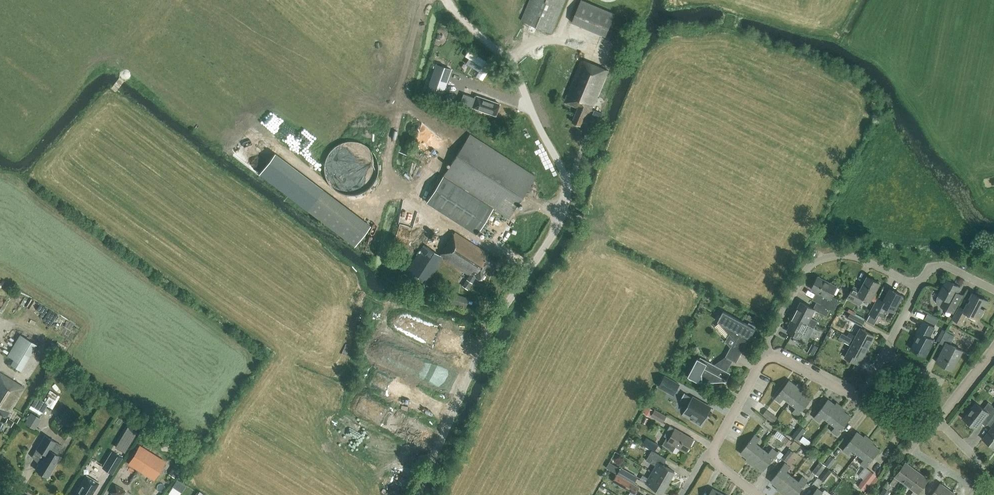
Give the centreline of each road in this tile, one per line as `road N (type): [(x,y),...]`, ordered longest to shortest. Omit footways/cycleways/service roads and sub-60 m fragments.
road 1 (unclassified): [(416,494),(500,313),(564,207),(560,164),(504,53)]
road 2 (residential): [(768,357),(770,336),(815,261),(856,256),(920,287)]
road 3 (residential): [(755,494),(711,457),(768,357)]

